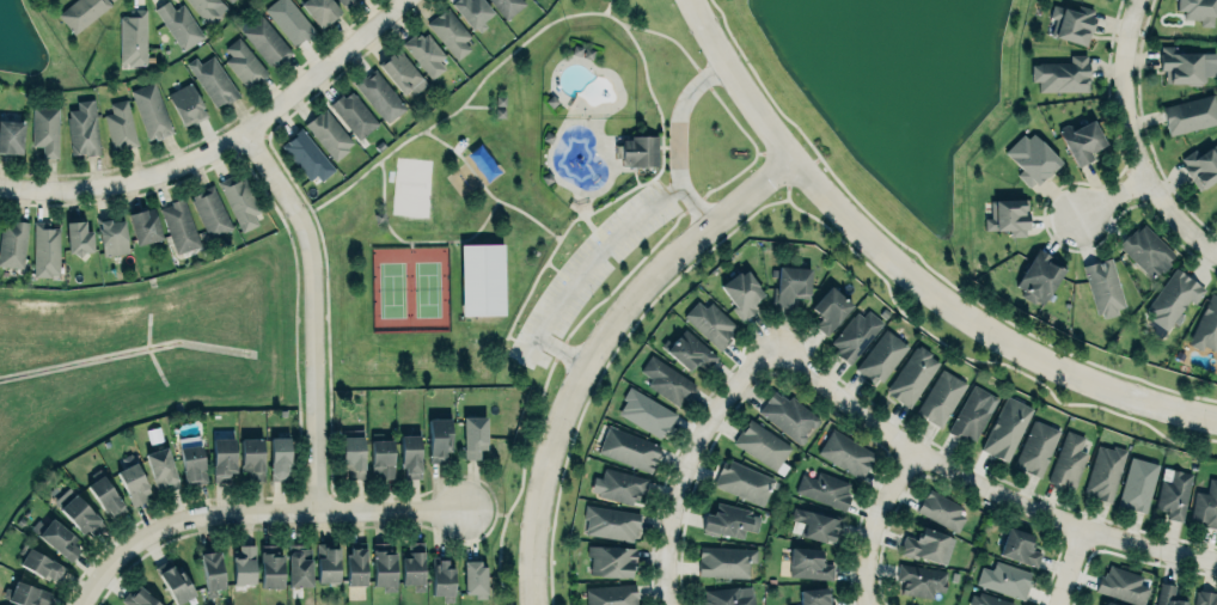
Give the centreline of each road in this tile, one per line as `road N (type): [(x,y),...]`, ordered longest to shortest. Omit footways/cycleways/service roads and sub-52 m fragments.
road 1 (tertiary): [(692,0),(793,161),(934,293),(1101,386),(1216,419)]
road 2 (tertiary): [(793,161),(663,265),(586,367),(545,477),(534,604)]
road 3 (residential): [(777,343),(912,450),(993,493),(1083,528),(1216,561)]
road 4 (residential): [(404,0),(246,132),(196,159),(92,188),(0,185)]
road 5 (residential): [(246,132),(304,222),(313,267),(317,512)]
road 6 (residential): [(465,509),(216,513),(176,520),(106,568)]
road 7 (residential): [(673,604),(669,558),(701,436),(777,343)]
road 8 (residential): [(1216,253),(1180,222),(1133,143),(1126,75),(1137,0)]
road 9 (residential): [(869,604),(869,539),(912,450)]

